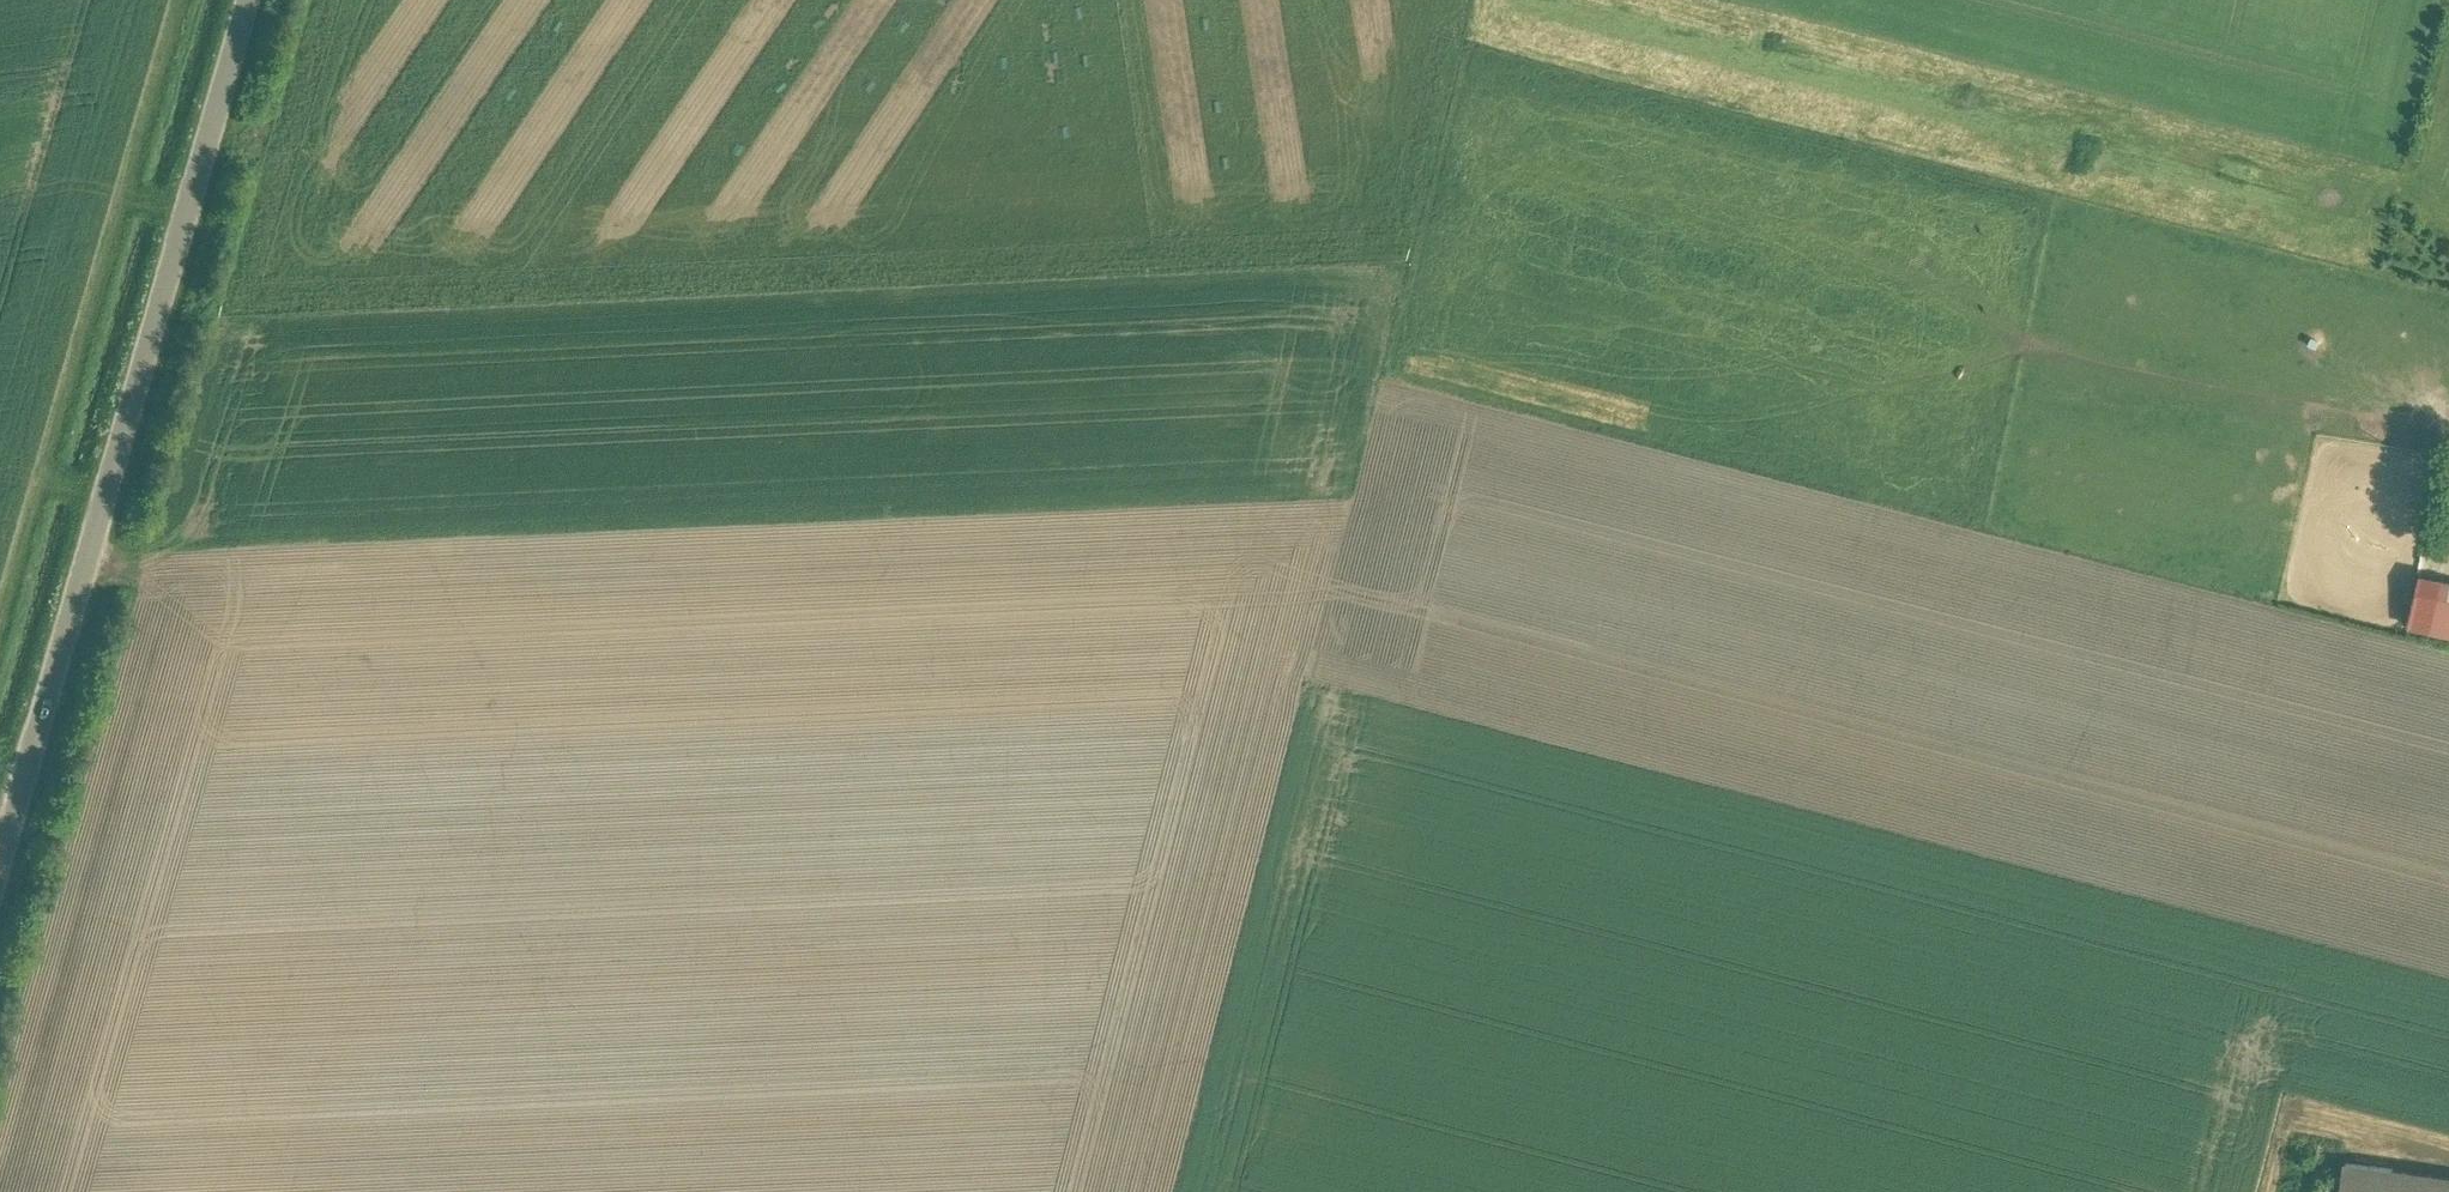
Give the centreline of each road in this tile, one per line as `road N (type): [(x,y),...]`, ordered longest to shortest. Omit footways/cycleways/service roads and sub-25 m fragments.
road 1 (unclassified): [(0,851),(246,0)]

